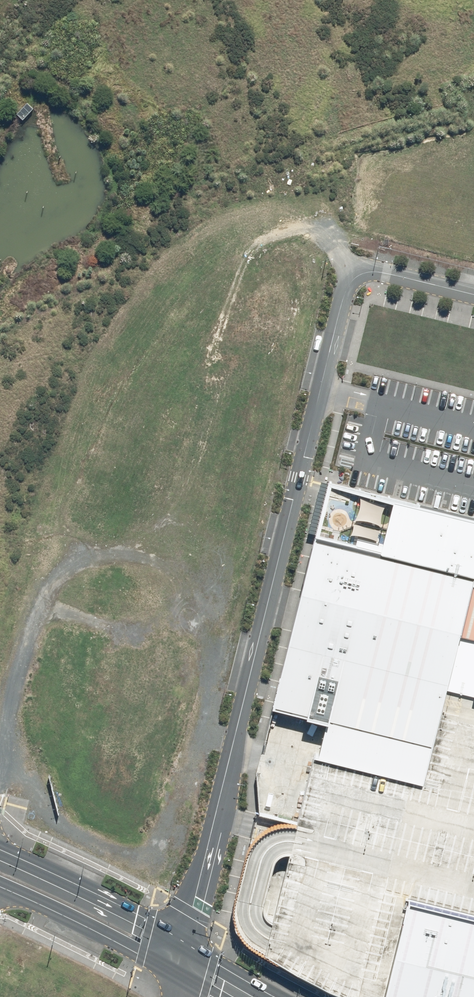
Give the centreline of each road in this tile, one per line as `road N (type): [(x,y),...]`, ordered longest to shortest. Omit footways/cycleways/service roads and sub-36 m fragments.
road 1 (residential): [(0,769),(150,344),(193,263),(238,211),(291,171),(399,134),(473,133)]
road 2 (unclassified): [(473,294),(369,272),(343,297),(183,943)]
road 3 (secondary): [(0,853),(183,943)]
road 4 (secondary): [(175,975),(0,887)]

